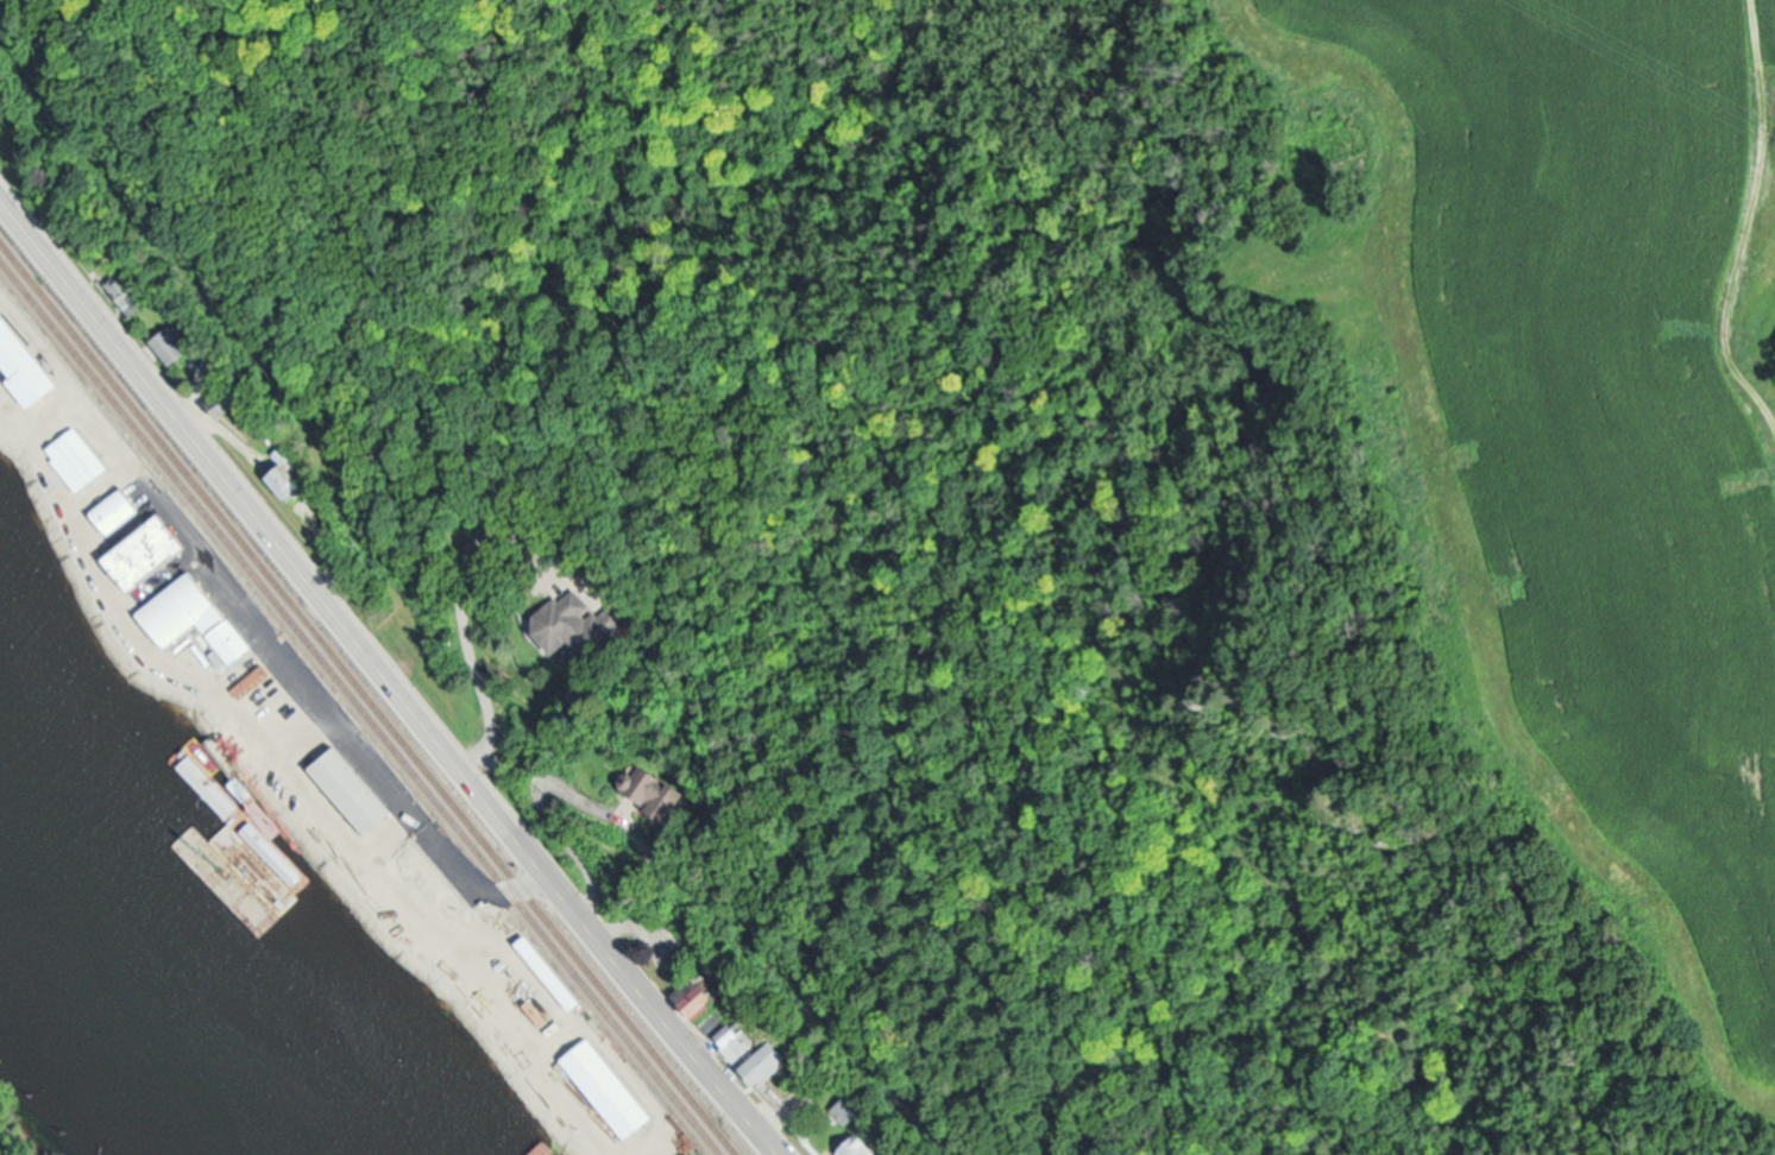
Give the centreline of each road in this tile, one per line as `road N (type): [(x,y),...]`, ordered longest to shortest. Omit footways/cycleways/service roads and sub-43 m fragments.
road 1 (primary): [(772,1154),(0,183)]

